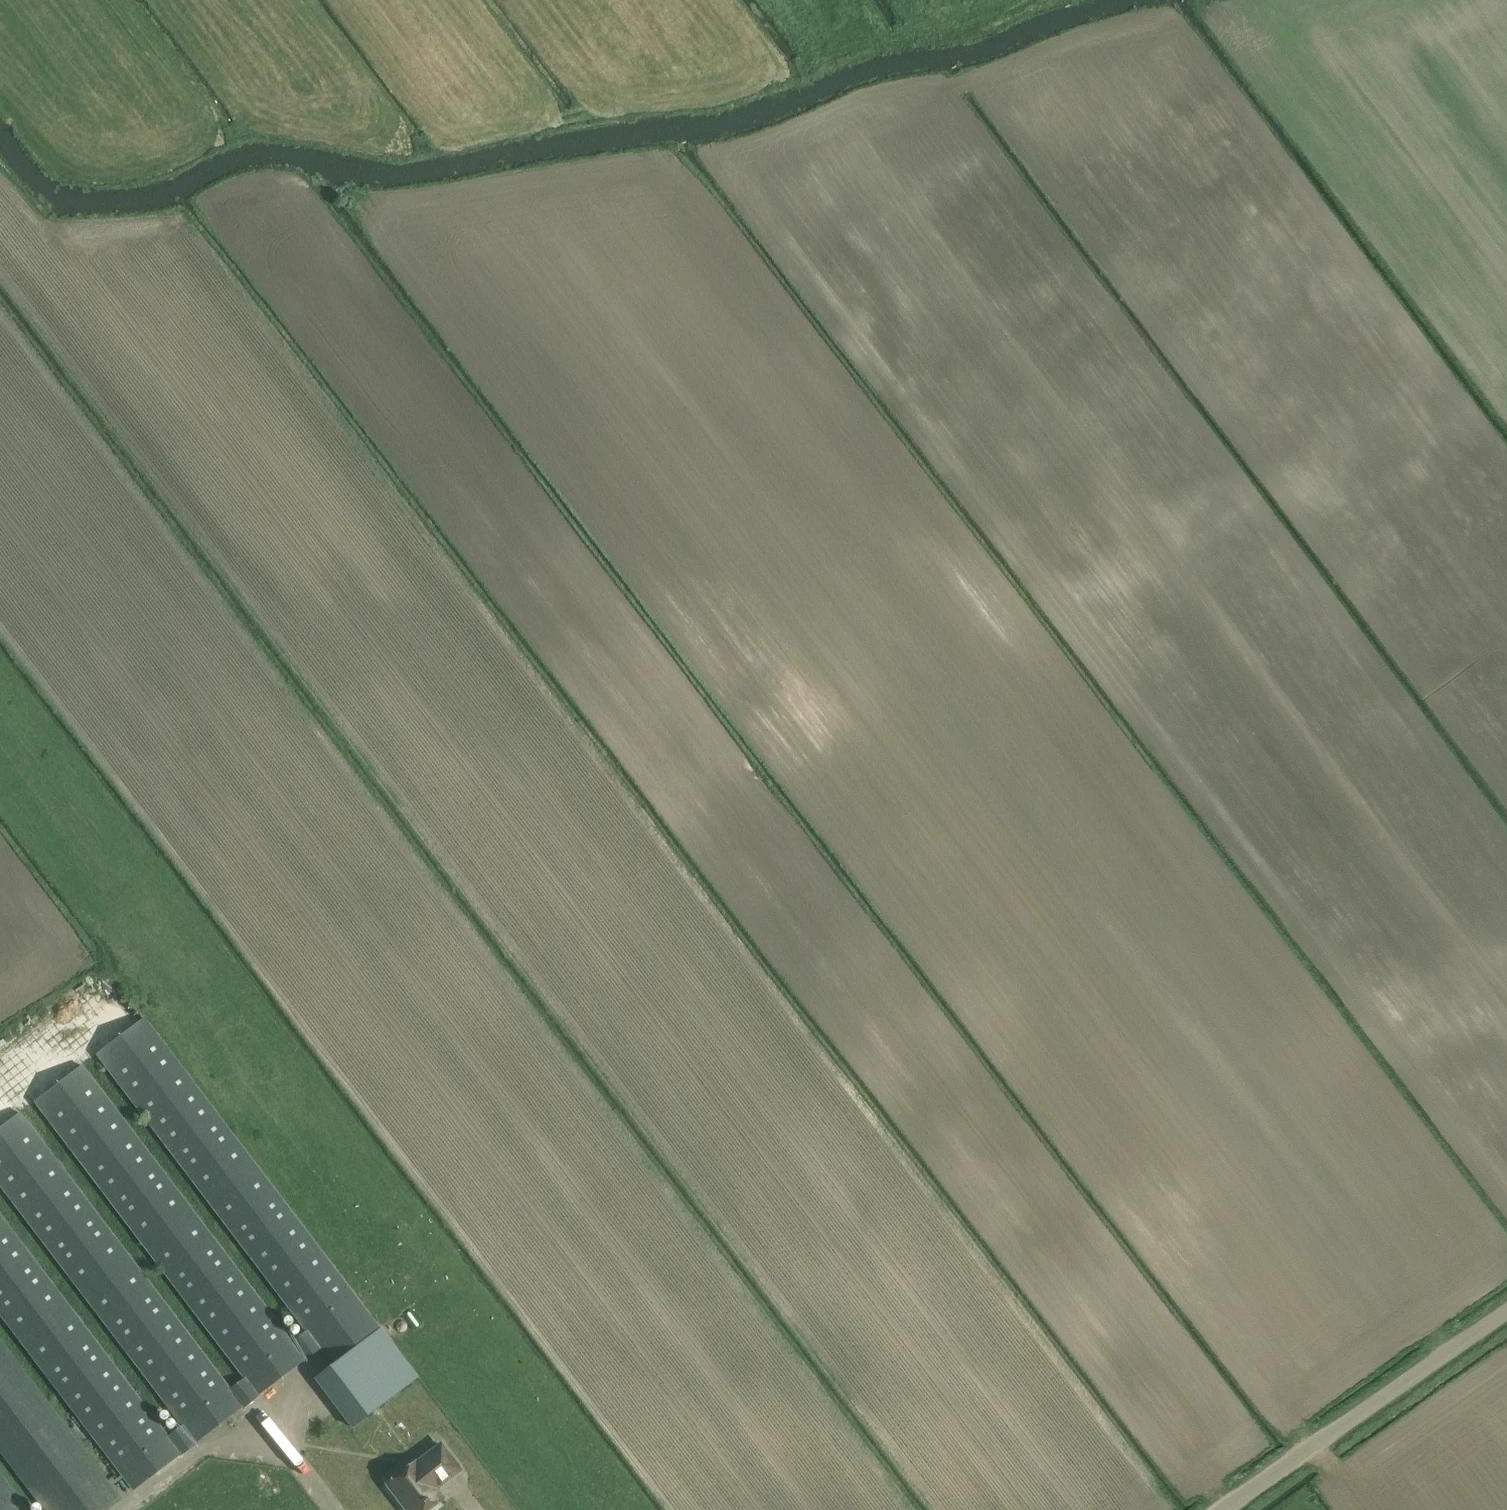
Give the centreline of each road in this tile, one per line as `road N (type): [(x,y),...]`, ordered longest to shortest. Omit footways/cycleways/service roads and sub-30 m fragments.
road 1 (unclassified): [(1222,1509),(1506,1311)]

